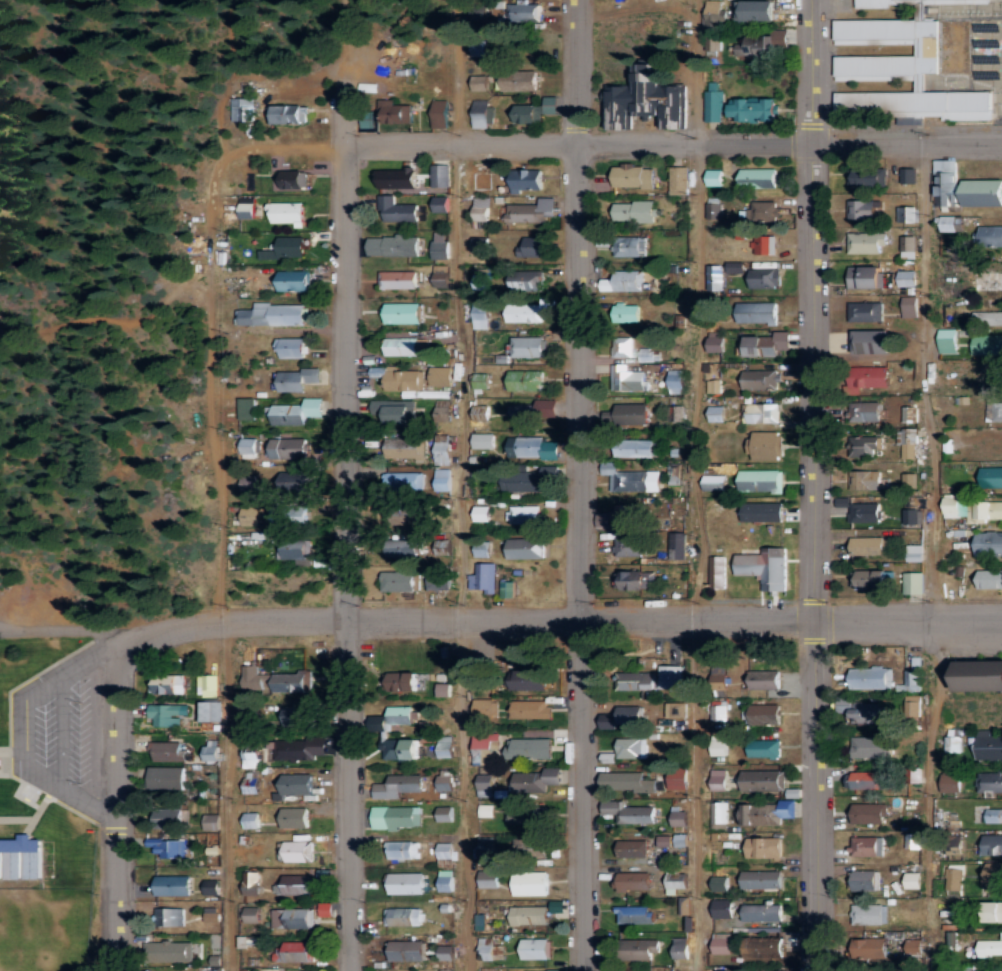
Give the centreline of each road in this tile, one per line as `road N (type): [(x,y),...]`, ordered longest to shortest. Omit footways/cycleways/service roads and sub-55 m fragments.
road 1 (residential): [(584,970),(576,0)]
road 2 (tertiary): [(818,970),(812,0)]
road 3 (residential): [(128,639),(151,627),(226,617),(347,613),(700,608),(1001,618)]
road 4 (residential): [(926,136),(935,970)]
road 5 (residential): [(349,970),(342,144)]
road 6 (residential): [(1001,135),(342,144)]
road 7 (residential): [(115,970),(116,678),(128,639)]

